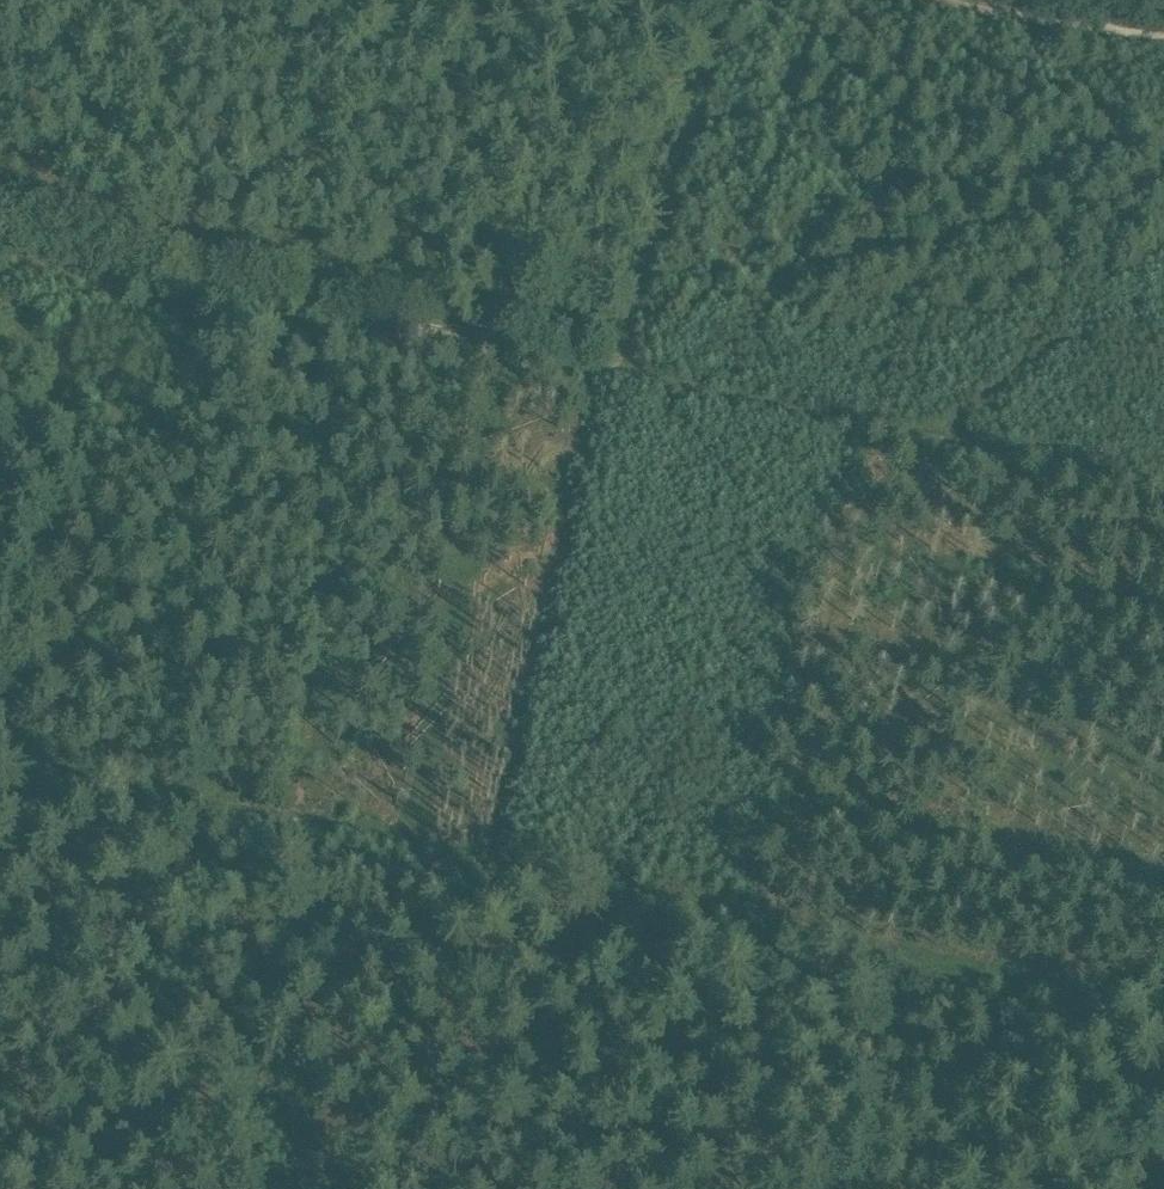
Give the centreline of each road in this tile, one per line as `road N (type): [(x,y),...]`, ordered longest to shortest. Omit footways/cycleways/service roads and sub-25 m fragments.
road 1 (track): [(0,237),(613,370)]
road 2 (track): [(613,370),(1163,492)]
road 3 (track): [(613,370),(722,0)]
road 4 (track): [(870,946),(1163,1008)]
road 5 (track): [(949,0),(1083,25)]

